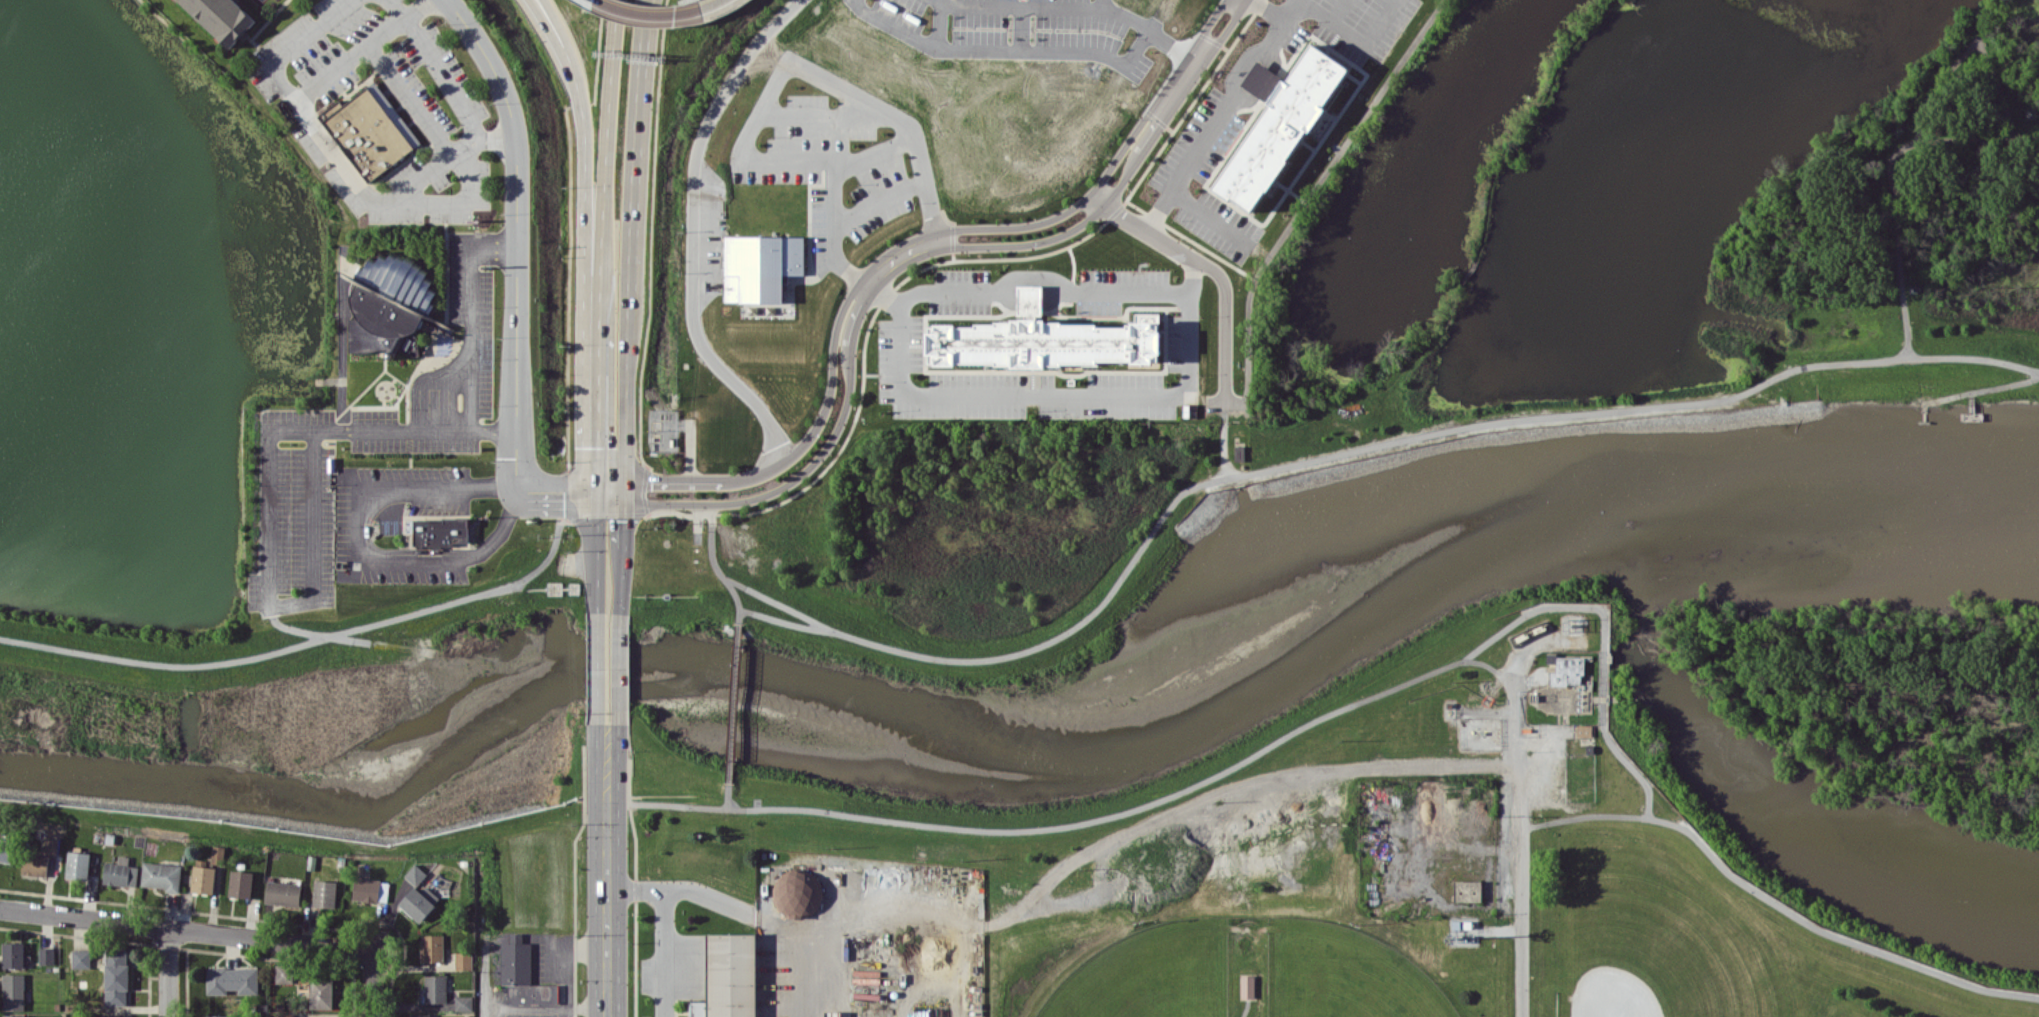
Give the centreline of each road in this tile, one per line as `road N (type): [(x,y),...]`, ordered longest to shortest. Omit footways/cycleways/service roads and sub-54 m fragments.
road 1 (tertiary): [(625,497),(736,493),(792,470),(832,419),(844,319),(865,284),(922,248),(1048,234),(1087,214),(1239,0)]
road 2 (residential): [(596,496),(528,491),(516,474),(516,139),(496,71),(446,0)]
road 3 (residential): [(0,907),(372,951)]
road 4 (secondary): [(615,0),(597,366)]
road 5 (tertiary): [(606,714),(606,1016)]
road 6 (motorway): [(575,79),(597,366)]
road 7 (secondary): [(625,497),(632,290)]
road 8 (secondary): [(632,290),(639,92)]
road 9 (residential): [(1523,828),(1521,1016)]
road 10 (secondary): [(597,366),(596,496)]
road 11 (residential): [(1522,701),(1523,828)]

